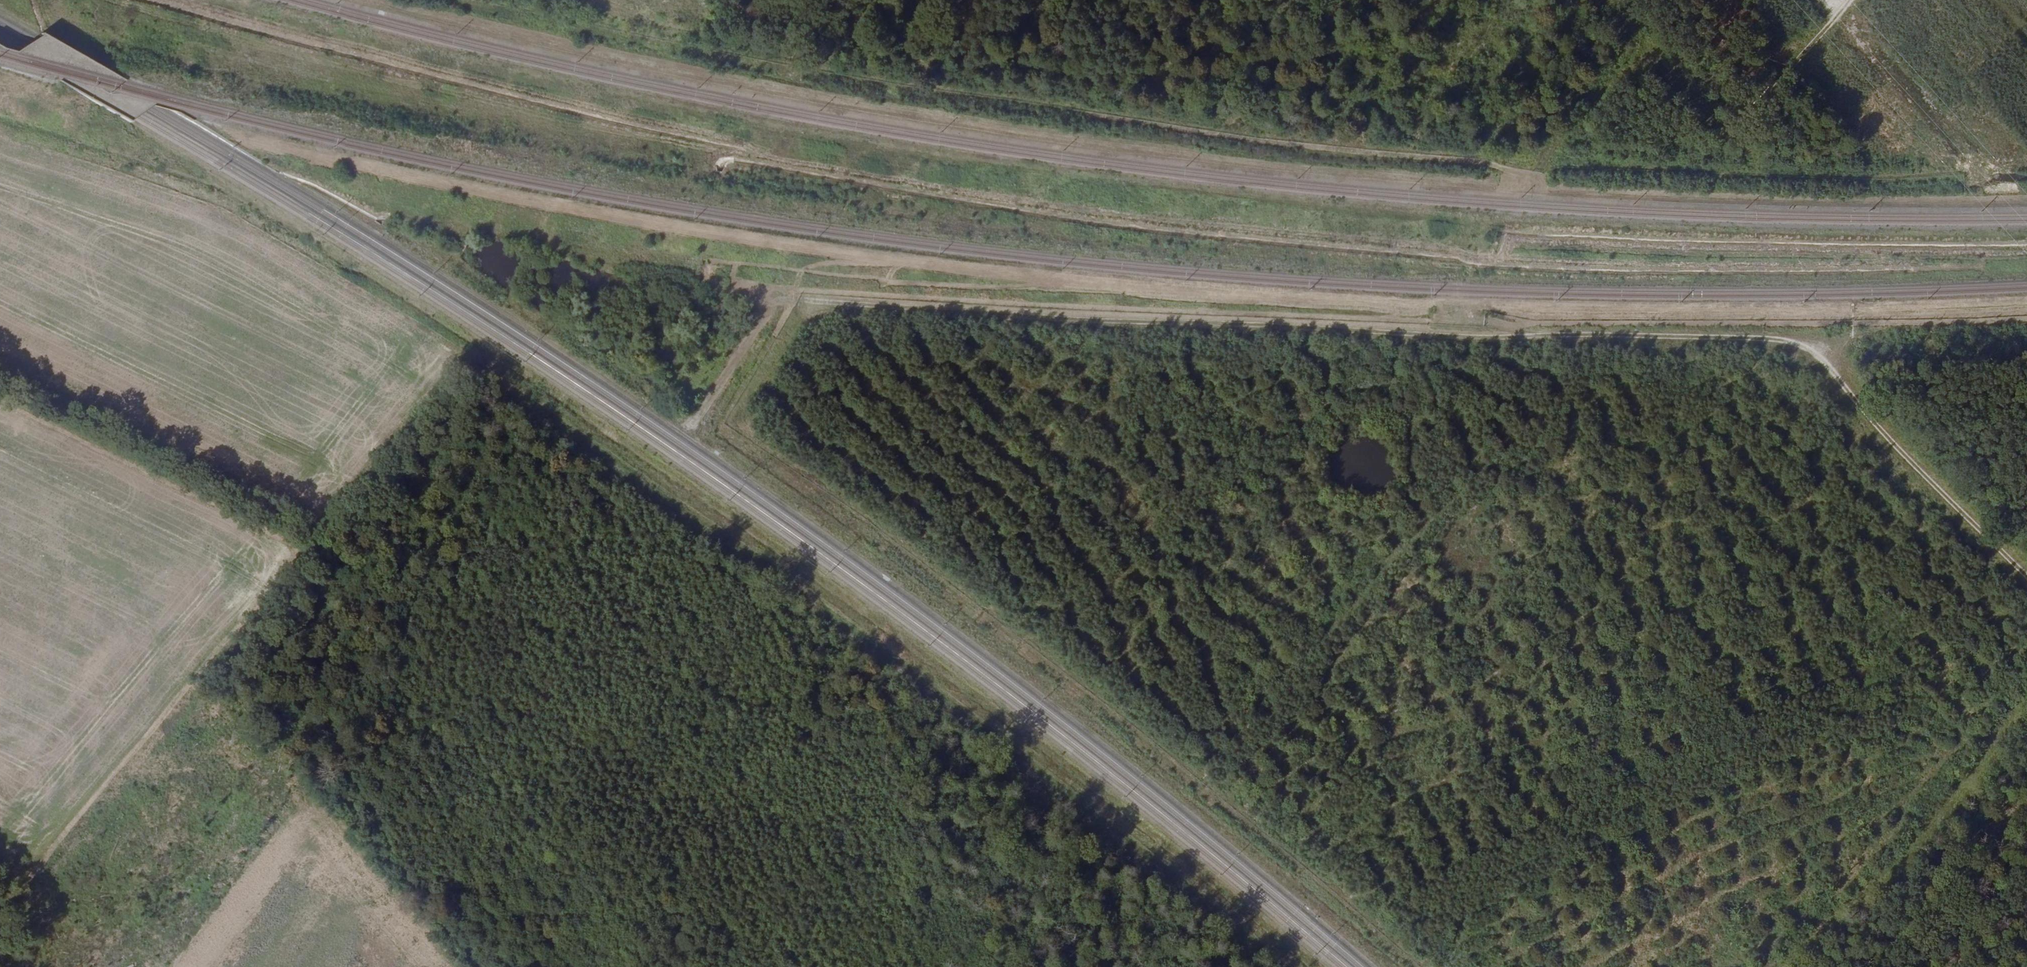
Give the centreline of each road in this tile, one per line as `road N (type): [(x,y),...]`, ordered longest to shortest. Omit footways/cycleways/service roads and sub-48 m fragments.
road 1 (track): [(1849,0),(1770,95),(1739,118),(1707,104),(1668,67),(1644,67),(1537,176)]
road 2 (track): [(1947,806),(2026,709)]

